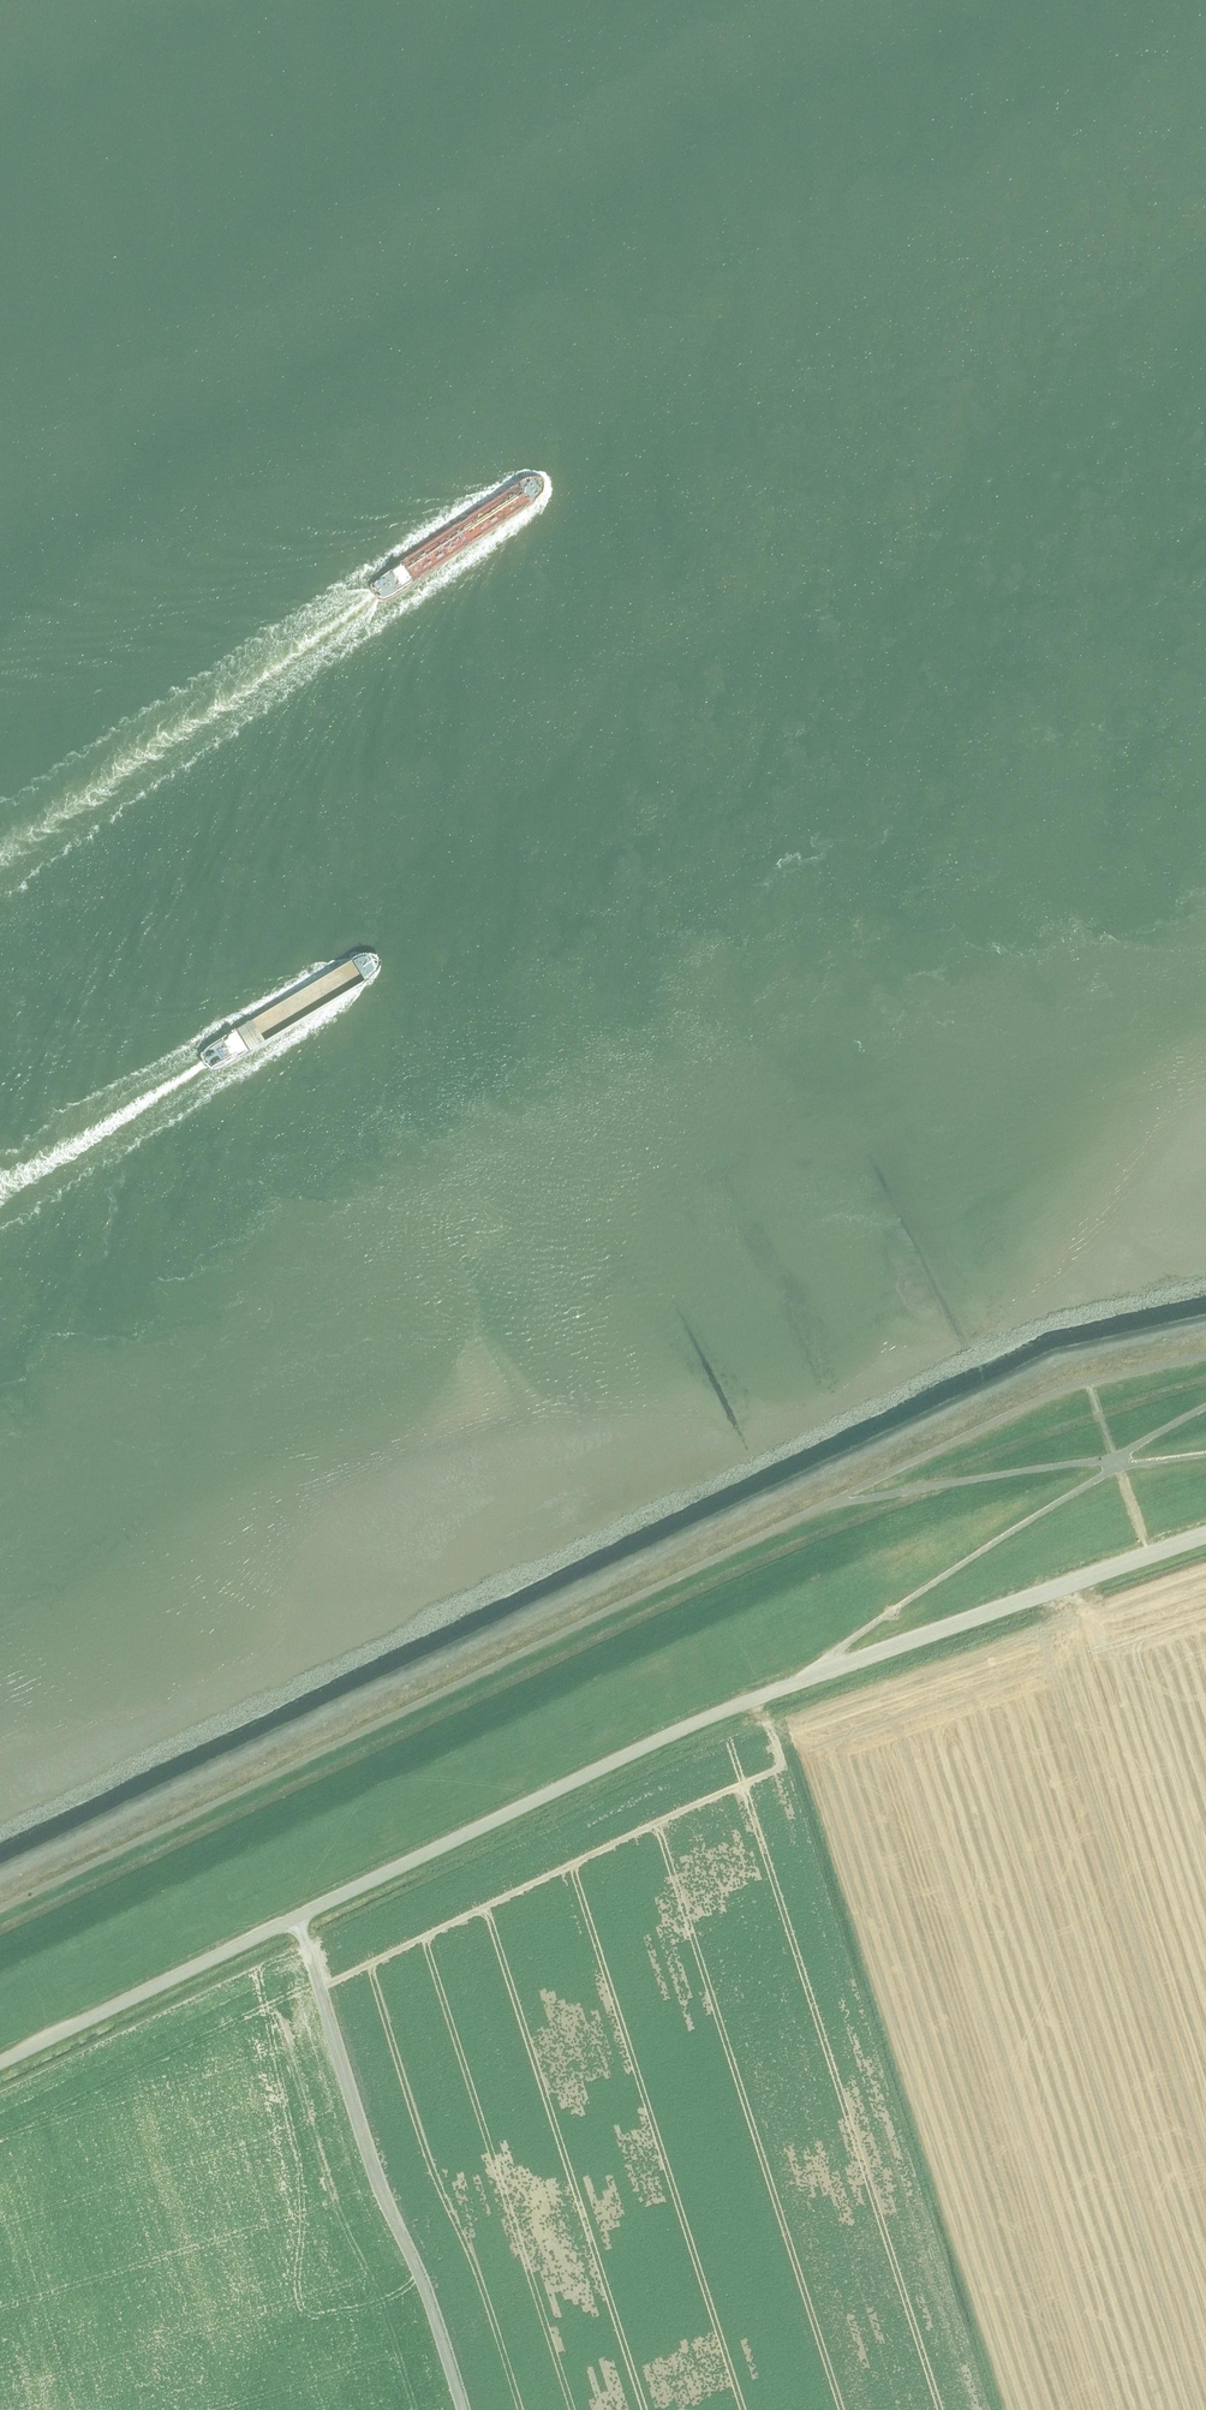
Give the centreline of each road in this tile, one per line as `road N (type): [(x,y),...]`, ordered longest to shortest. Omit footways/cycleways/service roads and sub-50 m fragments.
road 1 (tertiary): [(0,2063),(526,1805),(803,1681),(1205,1535)]

